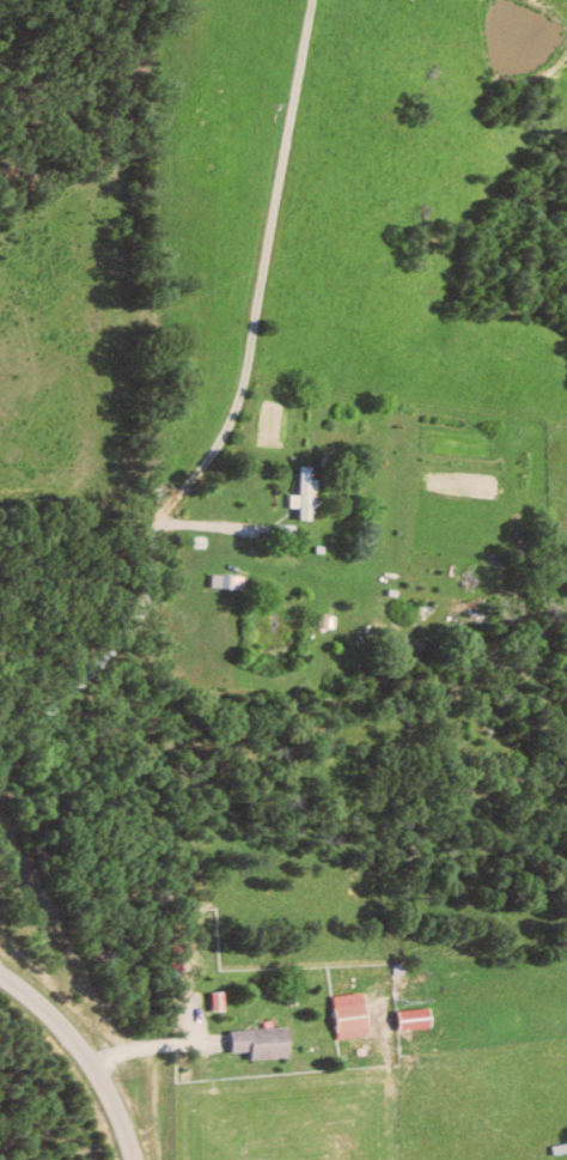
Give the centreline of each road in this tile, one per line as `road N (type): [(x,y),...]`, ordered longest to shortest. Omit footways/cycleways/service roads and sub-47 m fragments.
road 1 (residential): [(131,1159),(121,1123),(68,1038),(0,981)]

